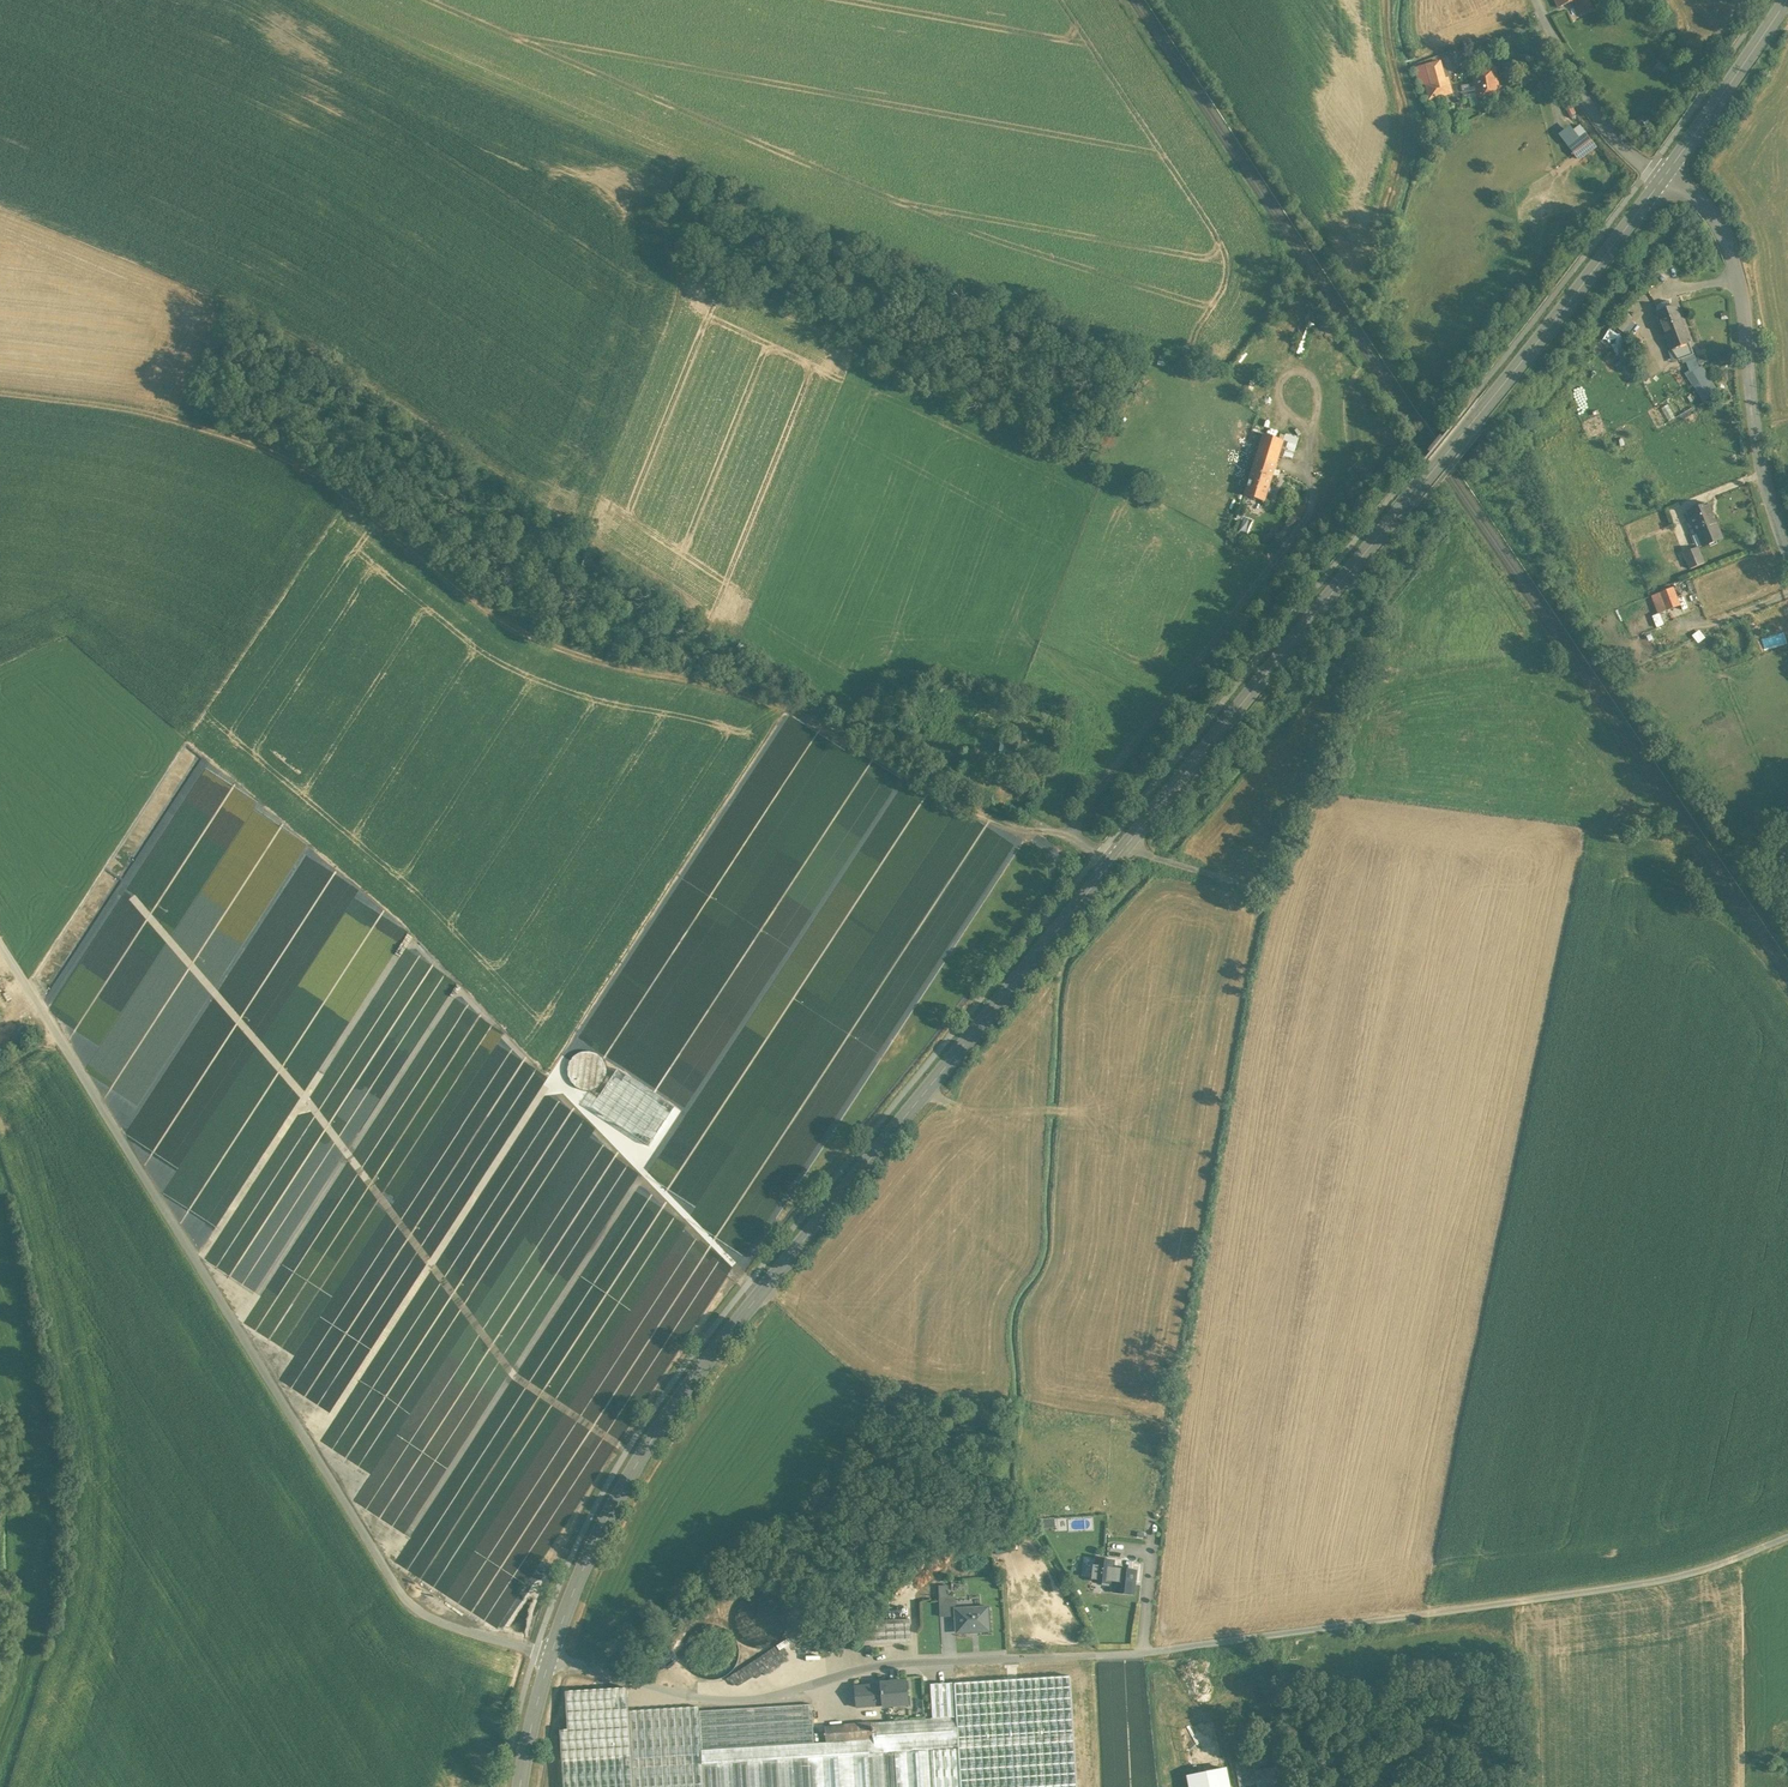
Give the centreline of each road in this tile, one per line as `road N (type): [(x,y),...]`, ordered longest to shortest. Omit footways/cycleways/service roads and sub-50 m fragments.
road 1 (tertiary): [(1470,423),(695,1377),(622,1489),(551,1657)]
road 2 (unclassified): [(551,1657),(597,1677),(727,1699),(804,1691),(883,1666),(1167,1652),(1663,1583),(1787,1536)]
road 3 (unclassified): [(1787,543),(1763,471),(1727,230),(1665,171)]
road 4 (tertiary): [(1470,423),(1597,272),(1665,171)]
road 5 (unclassified): [(1665,171),(1602,121),(1538,0)]
road 6 (tertiary): [(1665,171),(1783,0)]
road 7 (tertiary): [(551,1657),(520,1786)]

